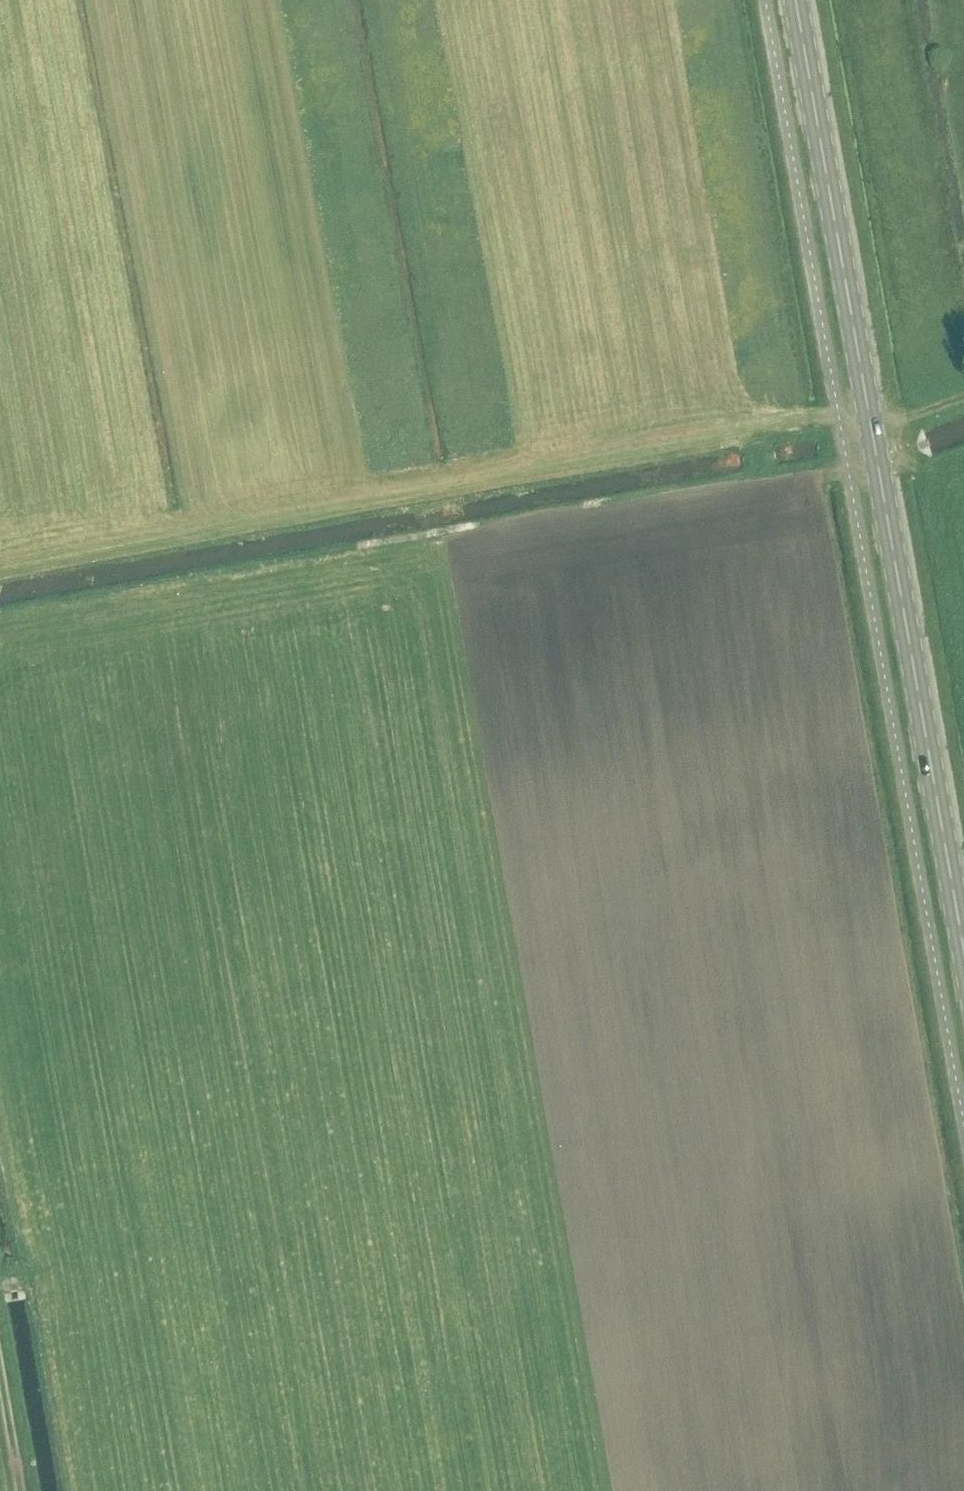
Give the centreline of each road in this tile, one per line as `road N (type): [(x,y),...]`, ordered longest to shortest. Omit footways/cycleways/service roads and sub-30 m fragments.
road 1 (primary): [(963,953),(795,0)]

